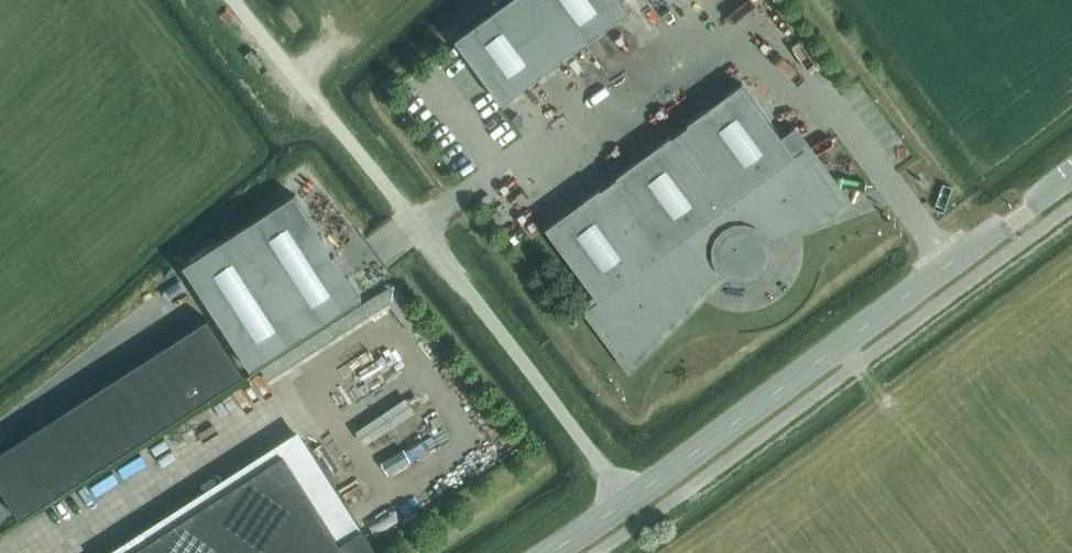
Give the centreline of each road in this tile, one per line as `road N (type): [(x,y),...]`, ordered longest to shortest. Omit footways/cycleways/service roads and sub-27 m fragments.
road 1 (secondary): [(626,502),(1071,172)]
road 2 (unclassified): [(626,502),(420,229)]

